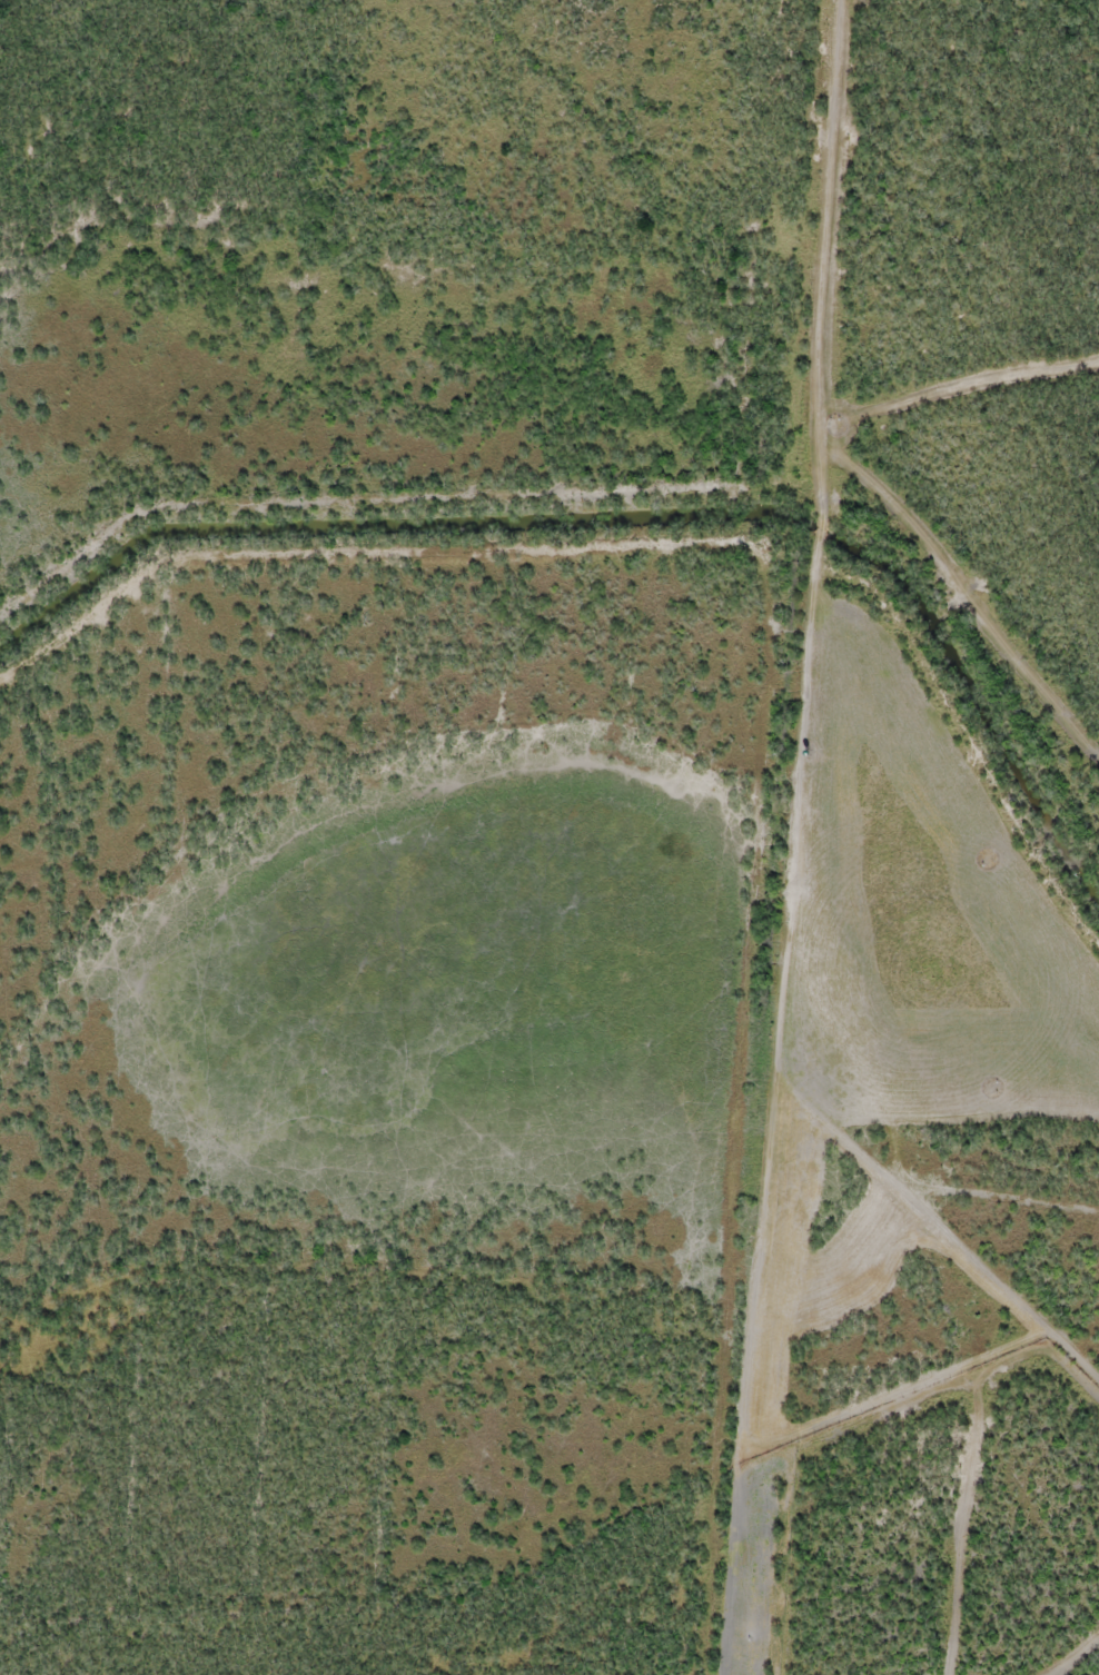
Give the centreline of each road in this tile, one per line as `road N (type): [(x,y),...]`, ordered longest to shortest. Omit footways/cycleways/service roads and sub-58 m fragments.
road 1 (residential): [(813,0),(699,1674)]

